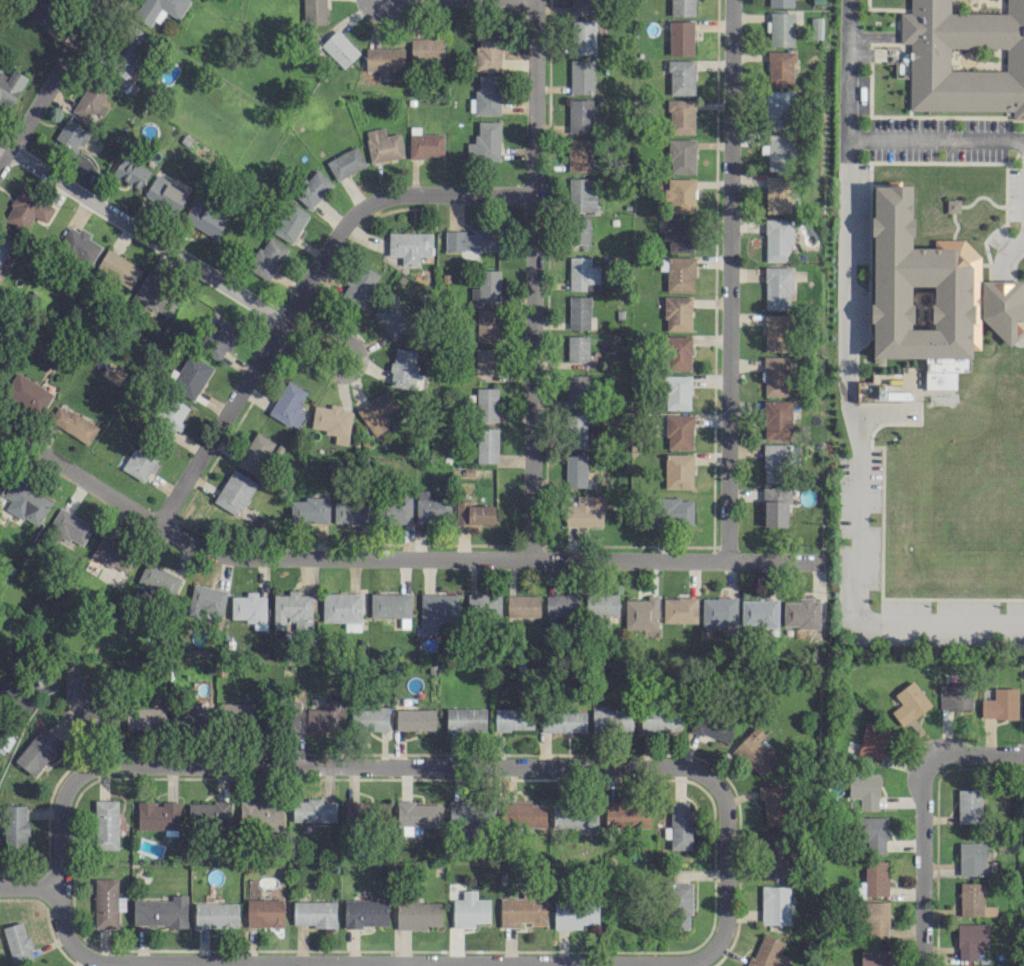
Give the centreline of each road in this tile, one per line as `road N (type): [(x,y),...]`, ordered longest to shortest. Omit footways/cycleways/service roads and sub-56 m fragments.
road 1 (residential): [(0,888),(57,888),(61,928),(98,961),(683,963),(708,953),(722,928),(723,801),(707,780)]
road 2 (residential): [(0,428),(157,527),(234,557),(822,563)]
road 3 (residential): [(848,0),(847,345),(863,618),(875,625),(1023,627)]
road 4 (residential): [(57,888),(60,806),(71,781),(92,767),(682,769),(707,780)]
road 5 (residential): [(728,560),(732,0)]
road 6 (residential): [(529,558),(534,0)]
road 7 (residential): [(0,143),(280,322)]
road 8 (residential): [(280,322),(349,216),(377,199),(531,197)]
road 9 (residential): [(157,527),(280,322)]
road 10 (residential): [(922,965),(923,783),(930,765)]
road 11 (residential): [(272,336),(338,376),(356,370),(358,349),(290,307)]
road 12 (residential): [(0,161),(100,0)]
road 13 (residential): [(1023,144),(980,135),(847,136)]

